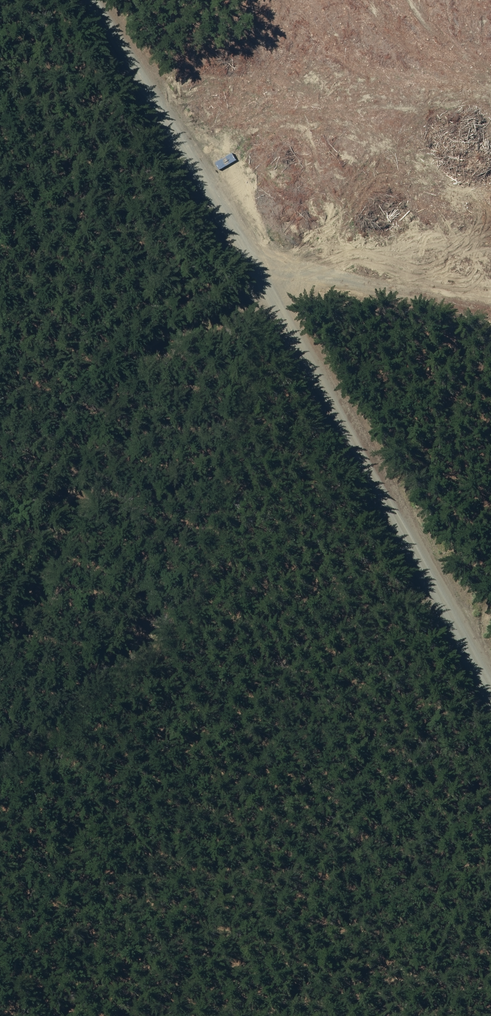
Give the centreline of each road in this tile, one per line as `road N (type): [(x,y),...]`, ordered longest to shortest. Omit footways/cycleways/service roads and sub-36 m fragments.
road 1 (unclassified): [(74,0),(258,276),(490,668)]
road 2 (track): [(490,334),(258,276),(117,363),(39,477),(0,615)]

